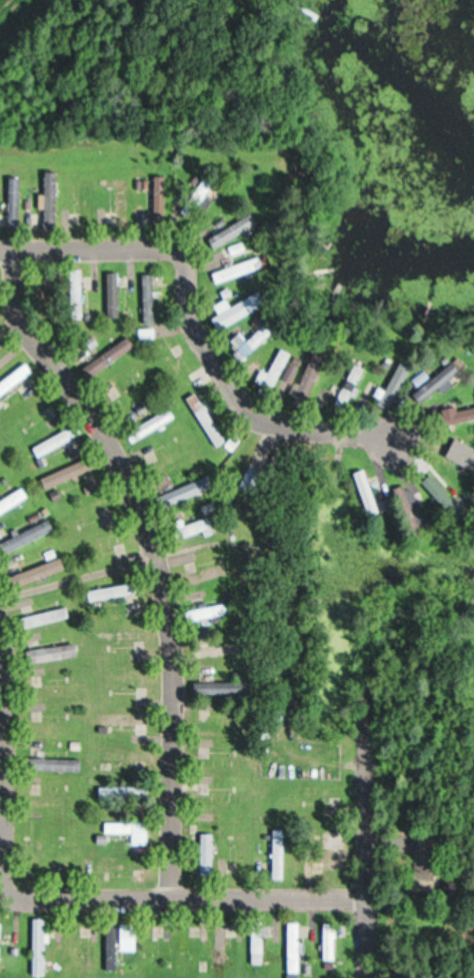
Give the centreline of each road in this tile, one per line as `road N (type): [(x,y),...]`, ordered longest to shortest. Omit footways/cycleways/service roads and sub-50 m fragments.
road 1 (residential): [(0,241),(52,370),(168,577),(170,898)]
road 2 (residential): [(368,901),(34,900),(3,887),(0,594)]
road 3 (residential): [(0,236),(181,227),(206,390),(284,451),(403,449)]
road 4 (residential): [(368,901),(368,671)]

